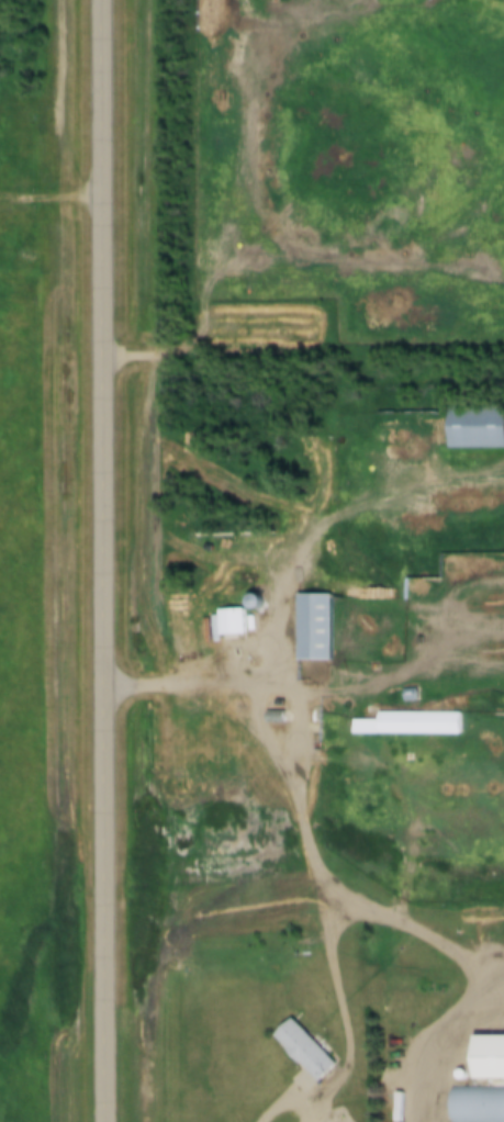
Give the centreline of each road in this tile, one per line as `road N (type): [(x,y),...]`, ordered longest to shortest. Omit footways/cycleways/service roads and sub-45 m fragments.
road 1 (tertiary): [(109,1121),(106,0)]
road 2 (track): [(108,357),(178,358),(288,343)]

